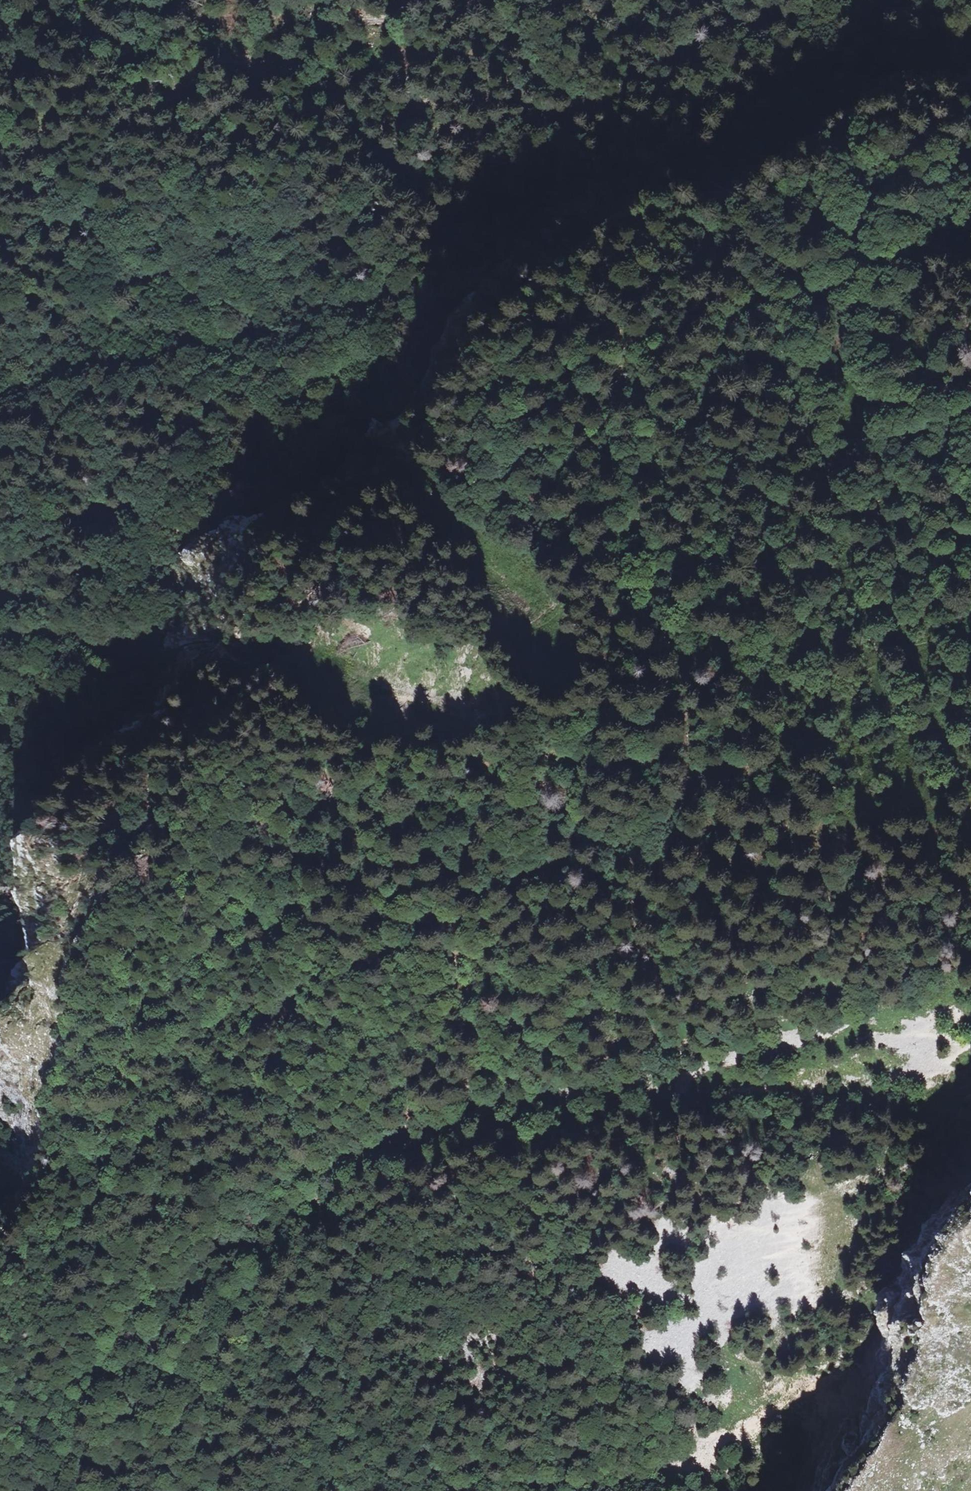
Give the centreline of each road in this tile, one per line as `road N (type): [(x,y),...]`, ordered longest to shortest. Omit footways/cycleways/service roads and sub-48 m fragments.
road 1 (track): [(0,266),(87,142),(126,104),(443,0)]

